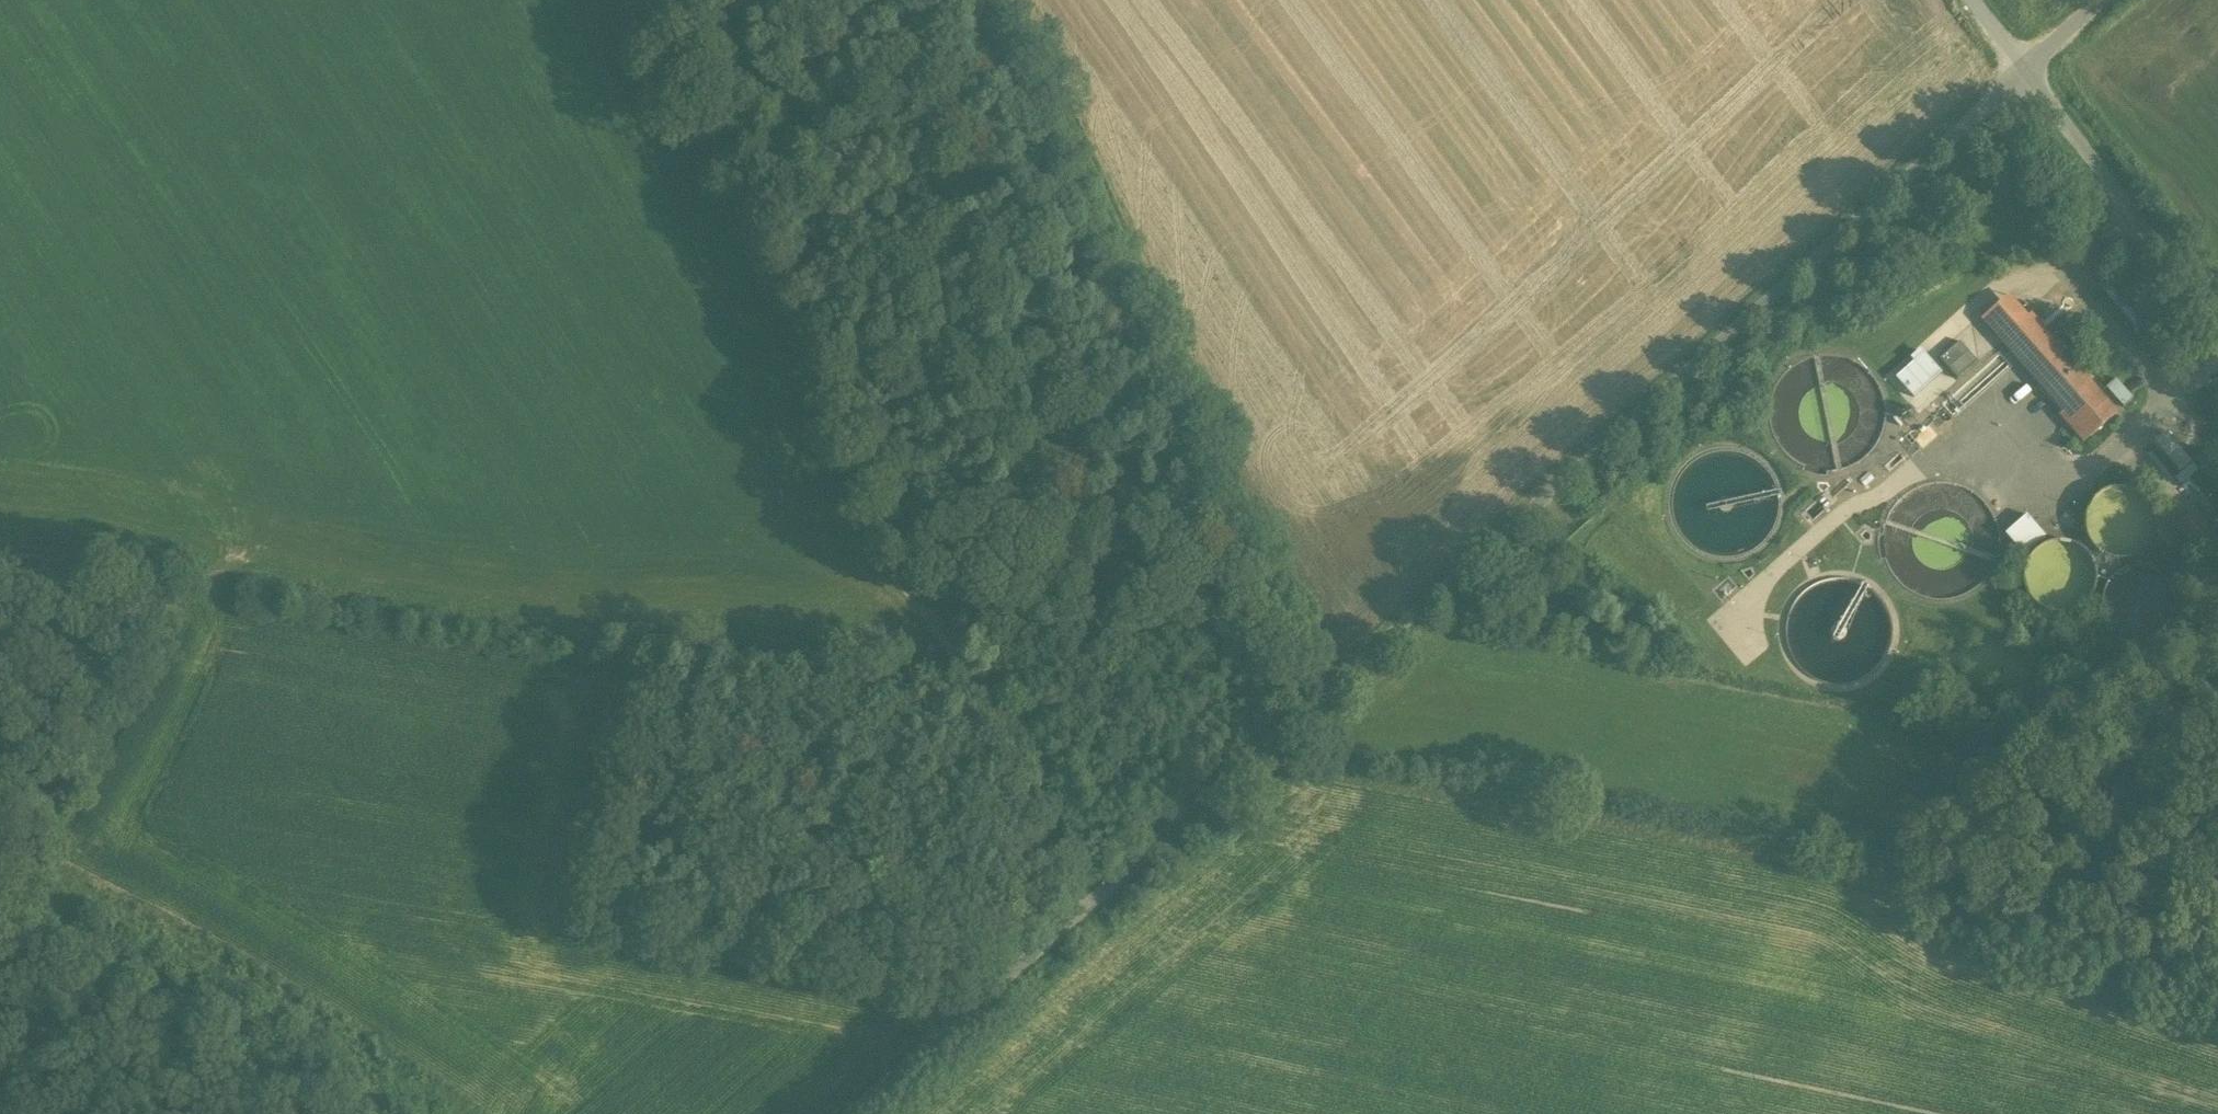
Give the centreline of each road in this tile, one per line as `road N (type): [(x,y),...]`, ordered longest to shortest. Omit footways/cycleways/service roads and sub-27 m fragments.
road 1 (unclassified): [(851,1113),(2024,71)]
road 2 (unclassified): [(2024,71),(2217,325)]

